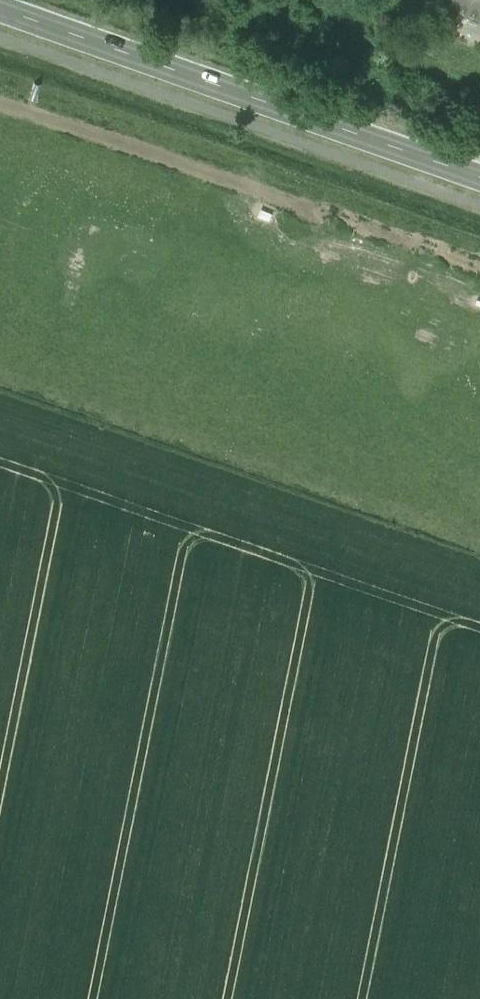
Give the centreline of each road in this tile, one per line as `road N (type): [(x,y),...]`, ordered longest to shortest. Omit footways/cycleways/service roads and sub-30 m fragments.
road 1 (tertiary): [(479,178),(0,9)]

